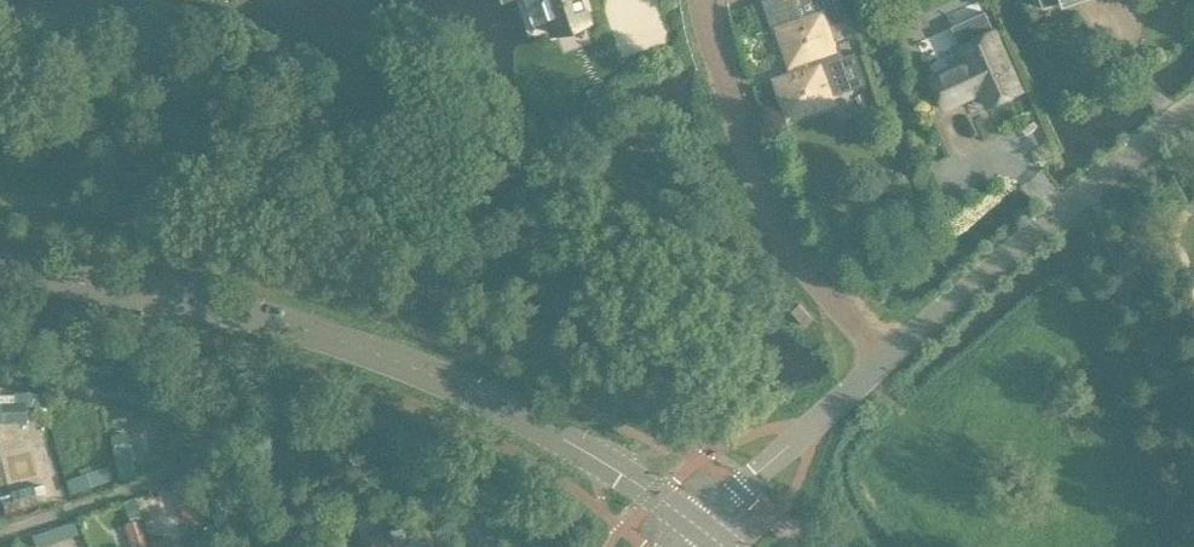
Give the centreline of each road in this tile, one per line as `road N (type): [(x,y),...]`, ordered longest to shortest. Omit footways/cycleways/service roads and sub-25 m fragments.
road 1 (tertiary): [(697,527),(568,442),(394,363),(266,322),(0,270)]
road 2 (residential): [(891,353),(786,241),(761,199),(702,0)]
road 3 (residential): [(891,353),(1193,105)]
road 4 (residential): [(697,527),(891,353)]

